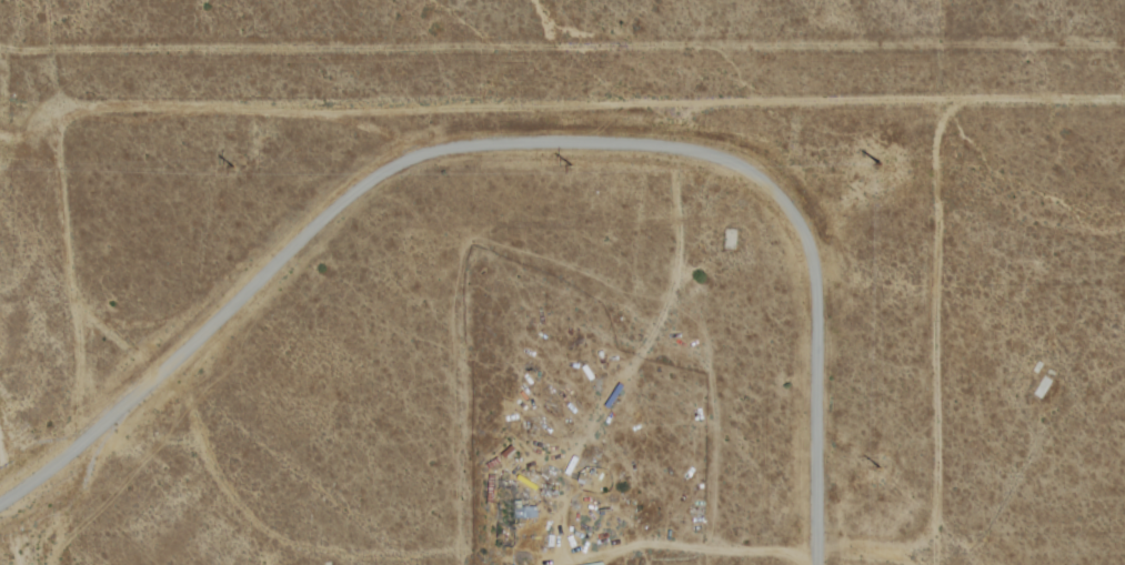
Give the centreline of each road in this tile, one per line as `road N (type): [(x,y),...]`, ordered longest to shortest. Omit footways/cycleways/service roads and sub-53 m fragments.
road 1 (residential): [(53,112),(71,103),(1124,94)]

